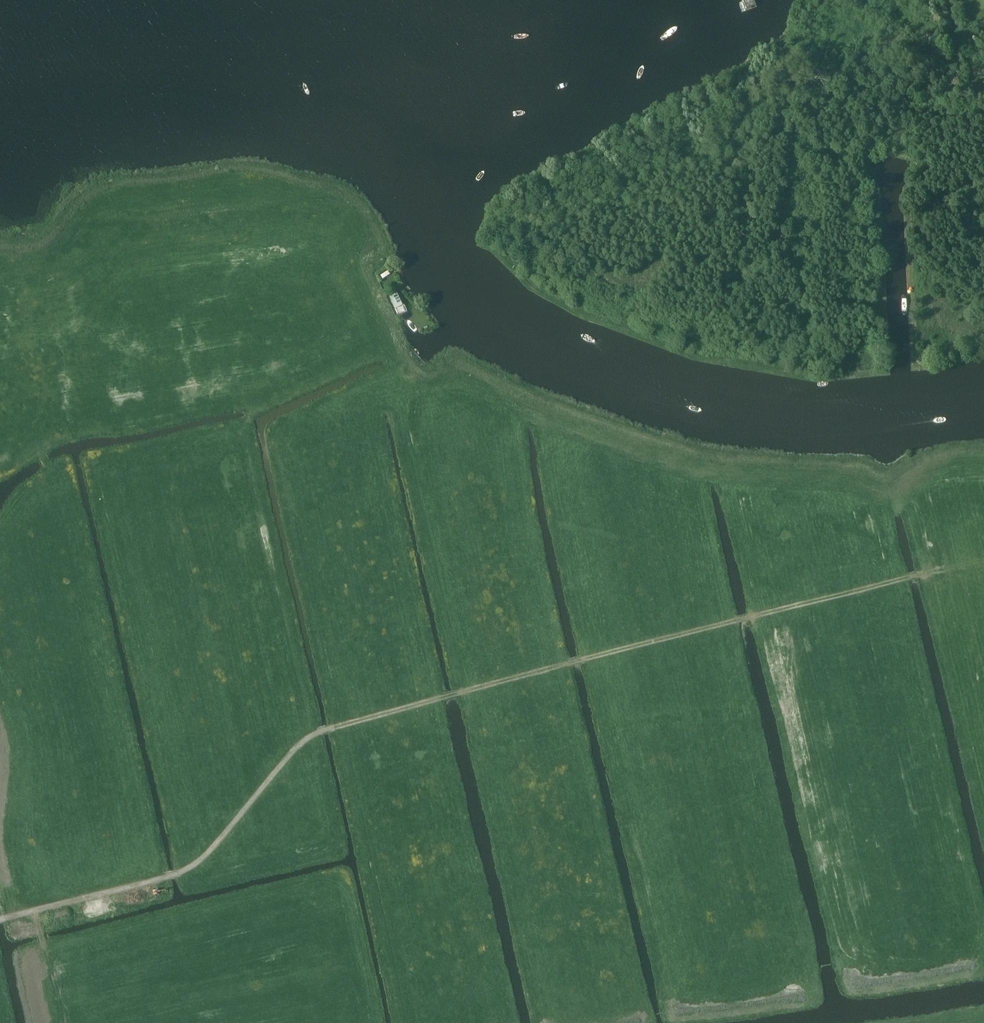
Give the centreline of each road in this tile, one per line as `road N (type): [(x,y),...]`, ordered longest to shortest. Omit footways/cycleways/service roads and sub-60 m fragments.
road 1 (track): [(0,919),(198,862),(309,738),(324,731),(929,571)]
road 2 (track): [(929,571),(912,476),(893,456)]

